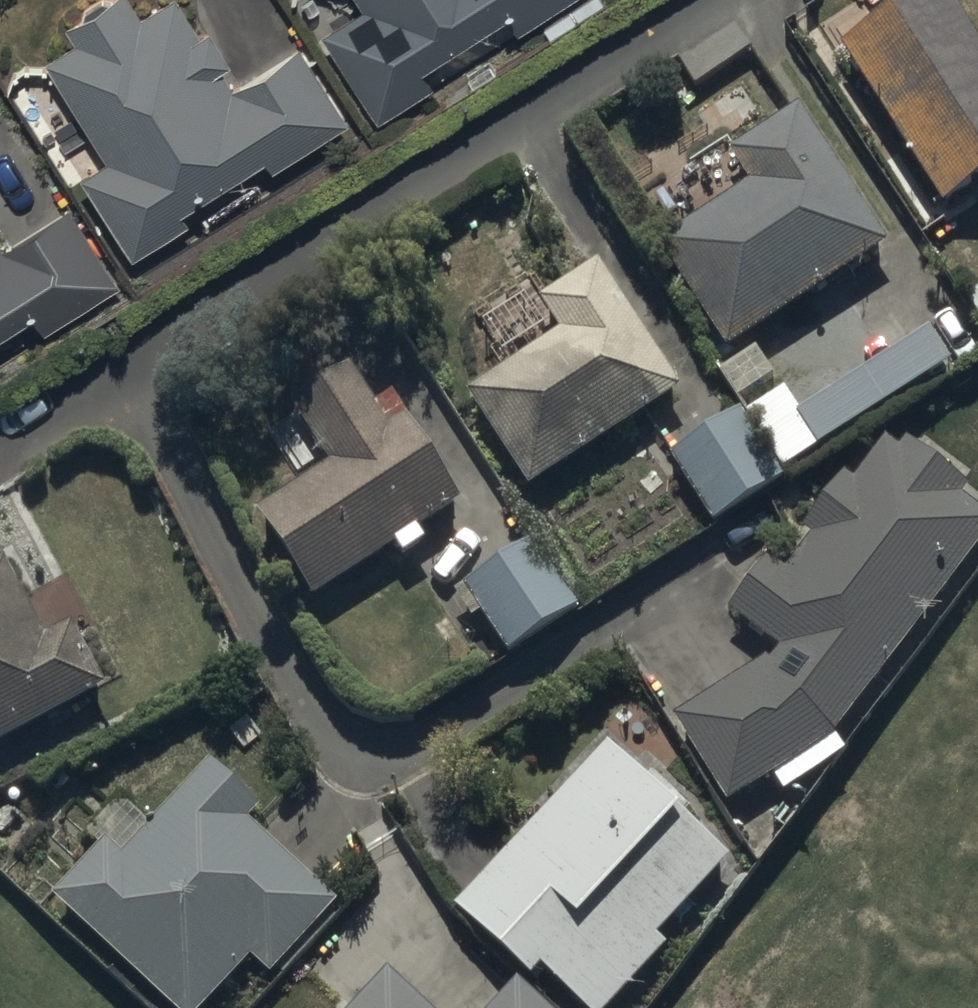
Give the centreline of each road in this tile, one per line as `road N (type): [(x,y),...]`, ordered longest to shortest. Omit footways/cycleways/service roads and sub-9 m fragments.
road 1 (residential): [(711,0),(0,457)]

